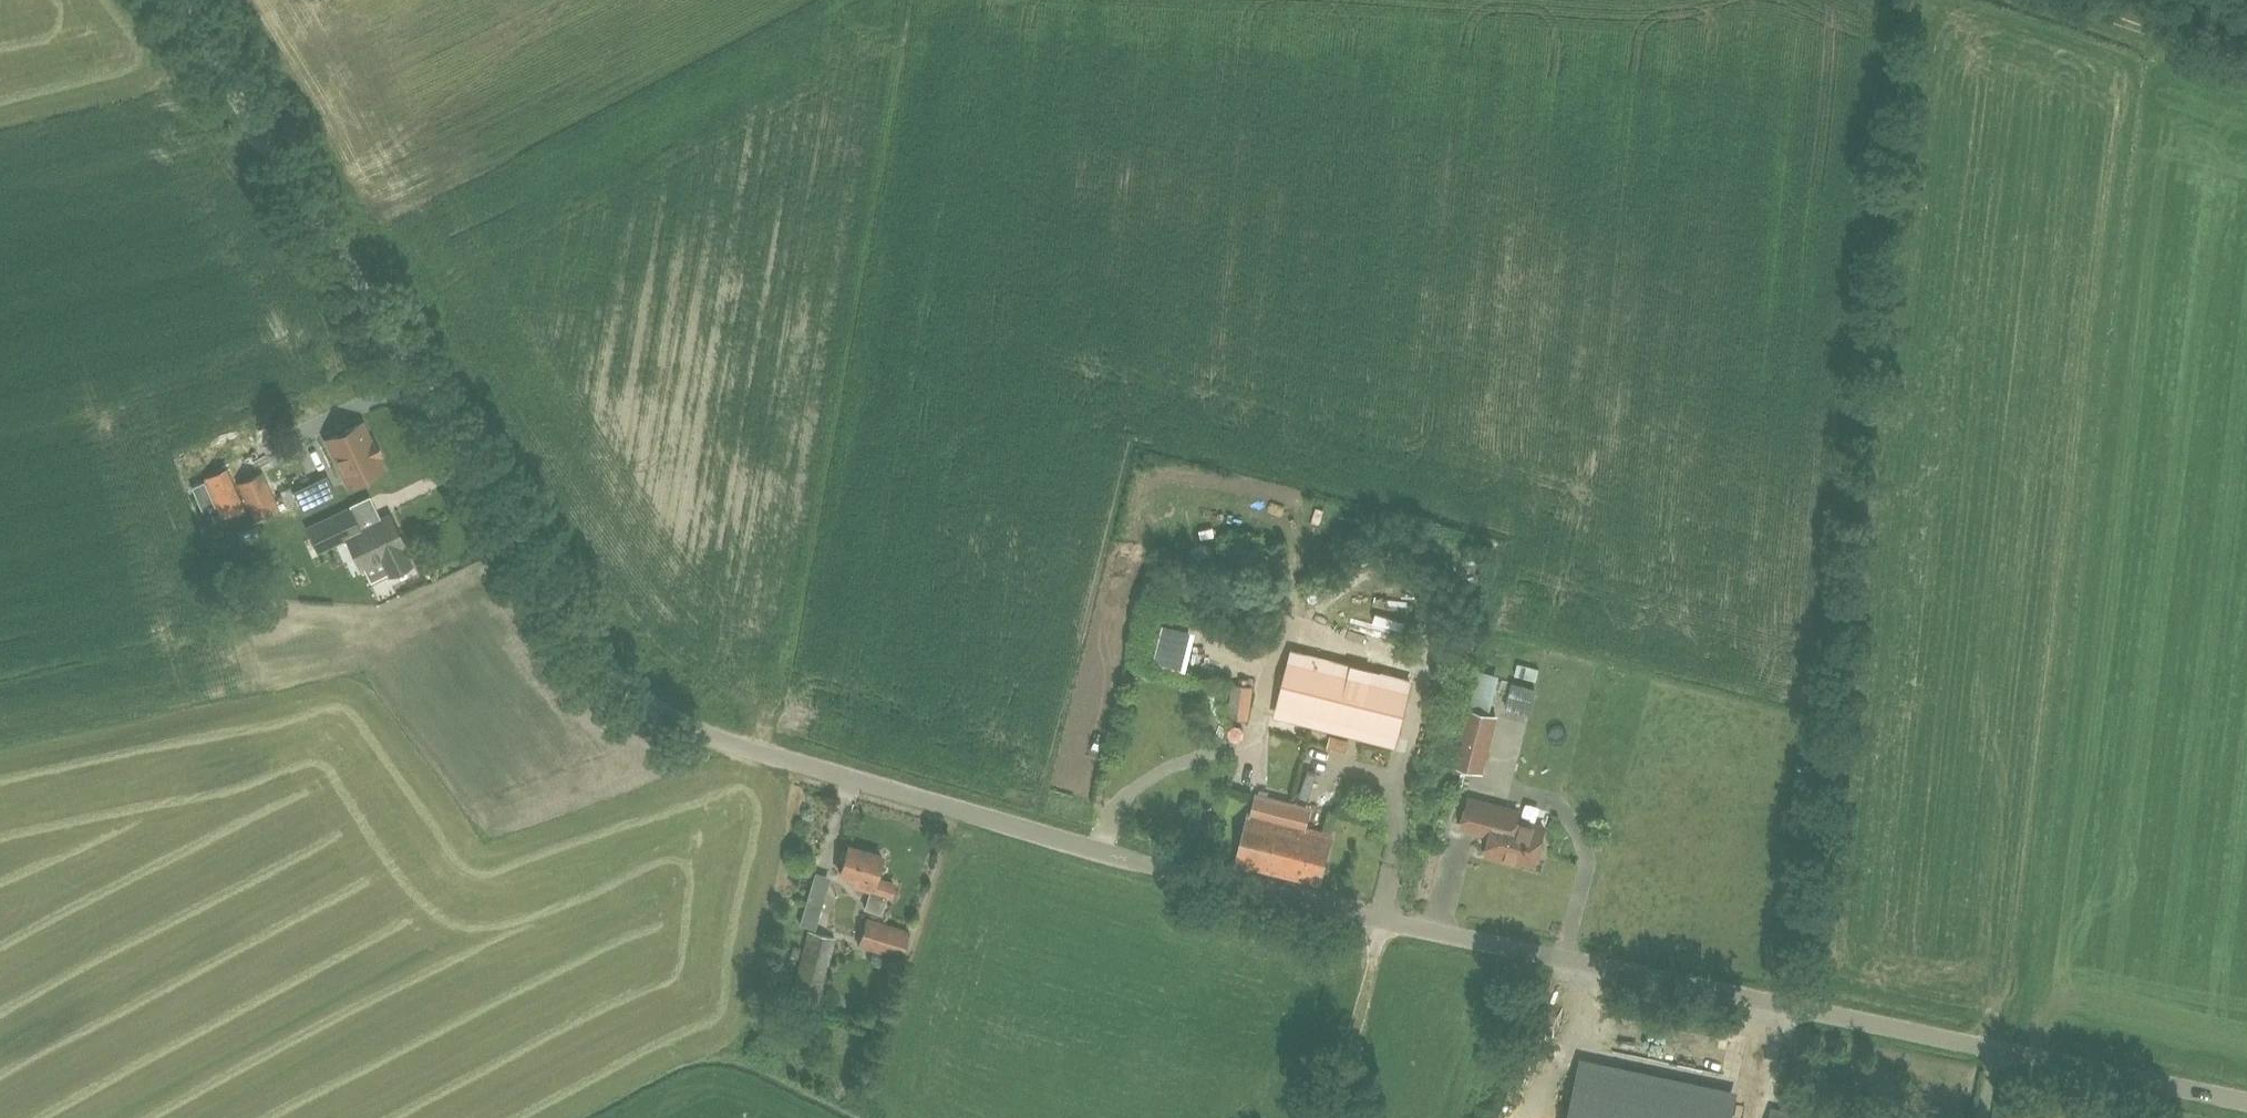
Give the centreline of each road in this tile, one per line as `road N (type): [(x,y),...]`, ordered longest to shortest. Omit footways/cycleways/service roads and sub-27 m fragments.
road 1 (unclassified): [(2246,1096),(1046,838),(695,727),(610,667),(180,0)]
road 2 (track): [(2027,0),(2246,74)]

